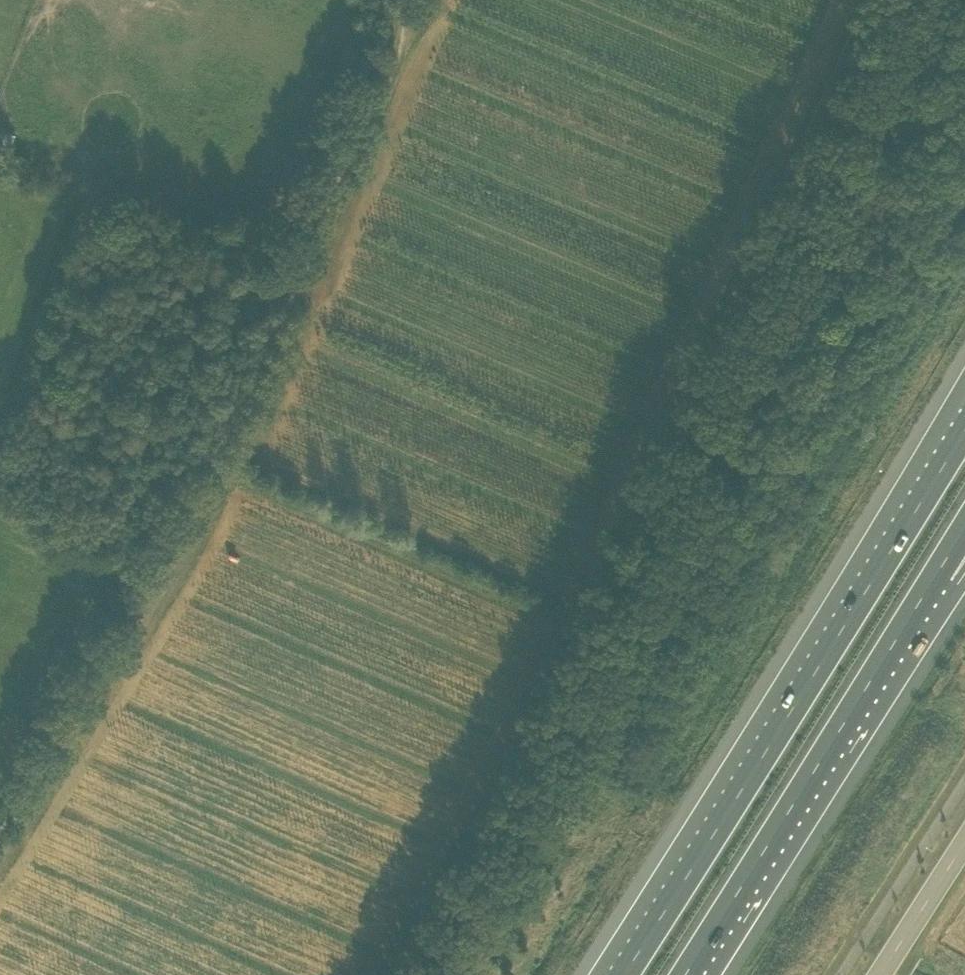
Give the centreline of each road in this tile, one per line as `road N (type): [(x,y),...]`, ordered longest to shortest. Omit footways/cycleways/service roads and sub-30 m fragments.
road 1 (motorway): [(959,441),(619,974)]
road 2 (motorway): [(683,974),(936,574)]
road 3 (tertiary): [(880,974),(964,842)]

